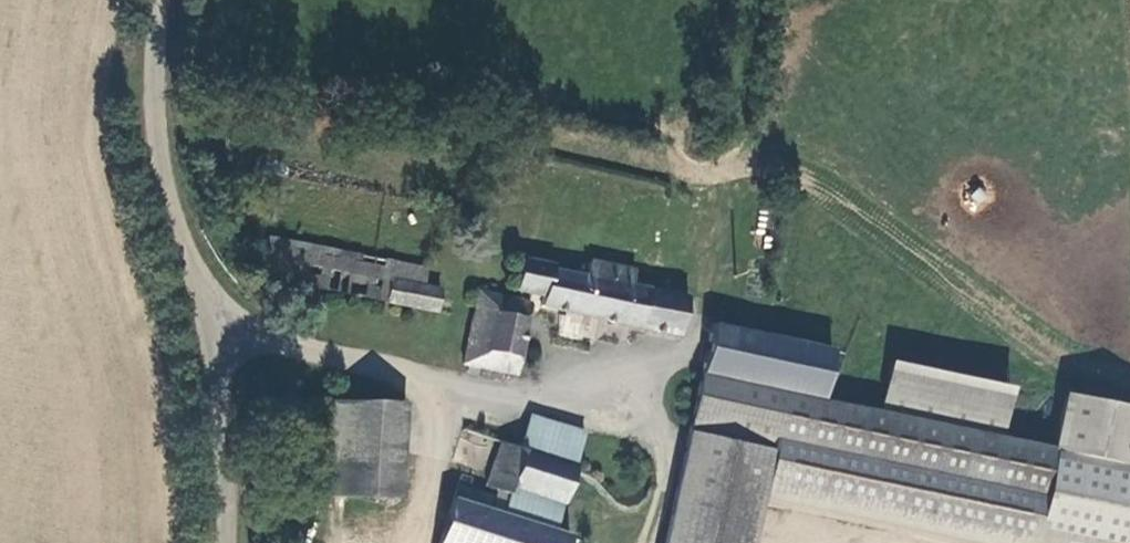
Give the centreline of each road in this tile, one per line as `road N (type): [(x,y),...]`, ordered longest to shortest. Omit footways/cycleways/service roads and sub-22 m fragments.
road 1 (residential): [(226,542),(220,336),(164,178),(158,91),(165,0)]

